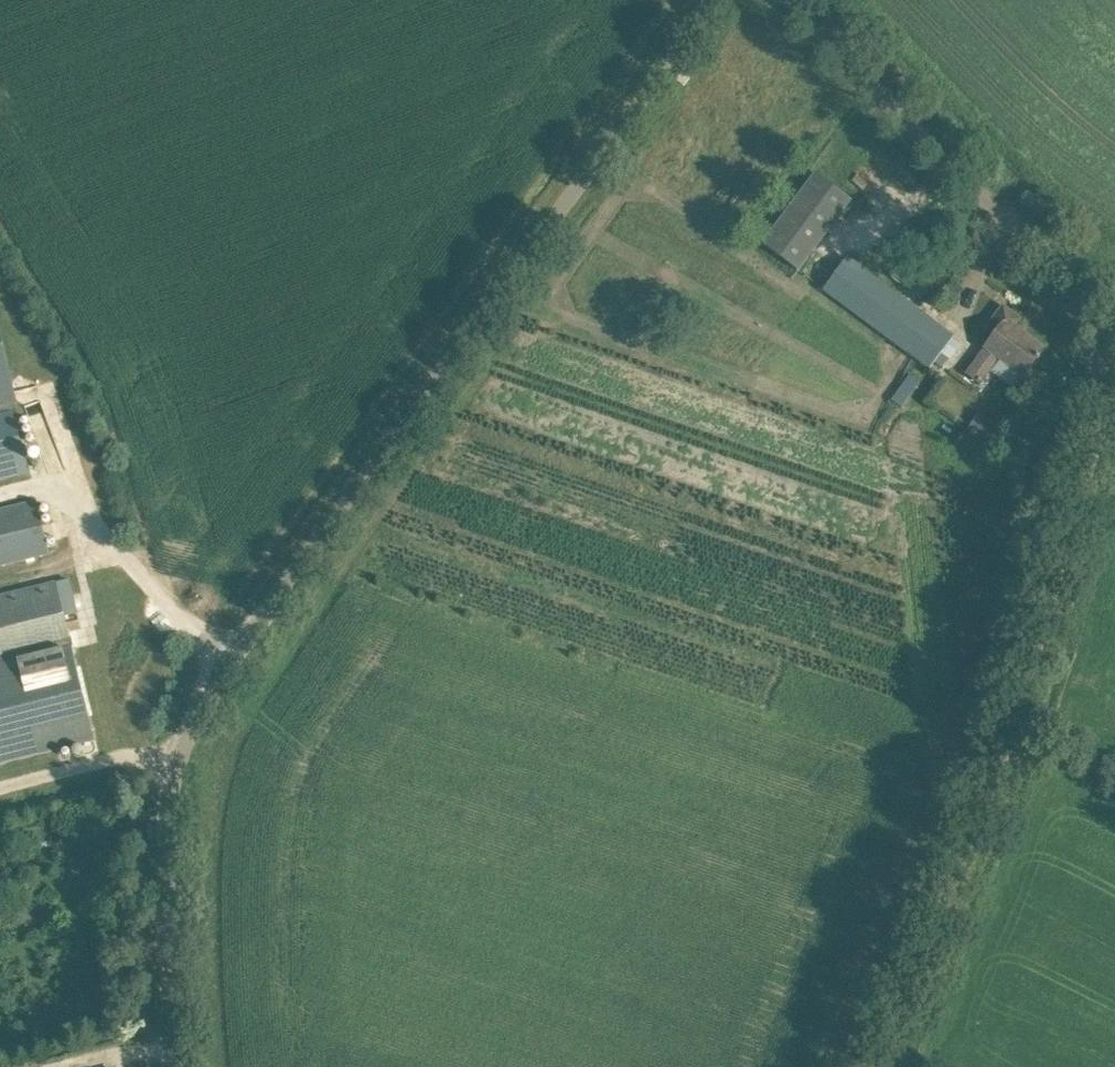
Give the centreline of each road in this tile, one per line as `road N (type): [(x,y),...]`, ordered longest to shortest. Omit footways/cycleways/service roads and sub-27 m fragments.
road 1 (unclassified): [(183,1066),(178,818),(184,759),(205,710),(735,0)]
road 2 (track): [(881,1066),(973,833),(1114,362)]
road 3 (unclassified): [(1114,292),(1023,228),(797,0)]

